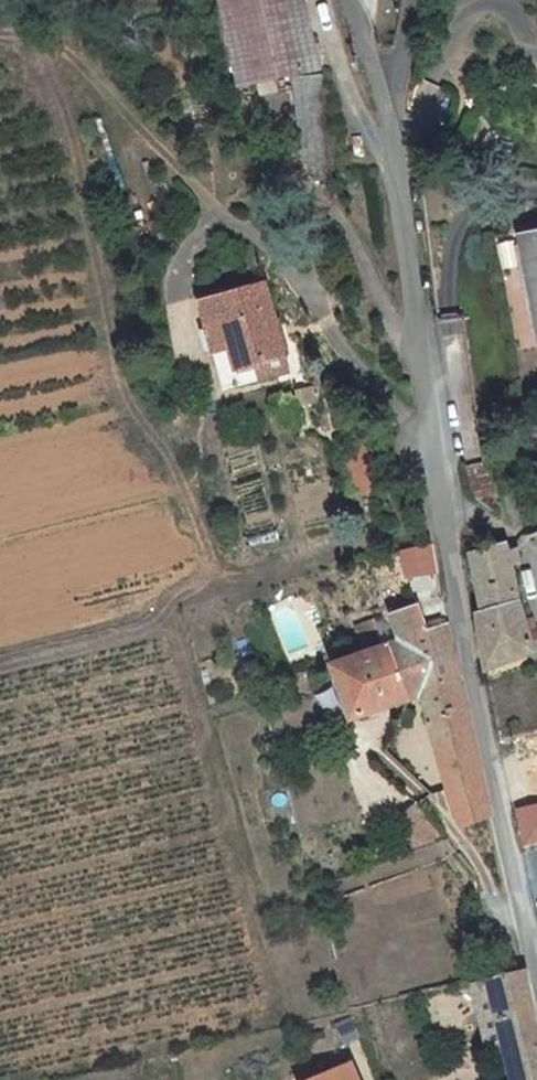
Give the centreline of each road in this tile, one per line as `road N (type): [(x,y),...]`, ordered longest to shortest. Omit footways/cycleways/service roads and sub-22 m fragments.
road 1 (unclassified): [(536,982),(452,564),(397,171),(396,111)]
road 2 (unclassified): [(396,111),(348,0)]

